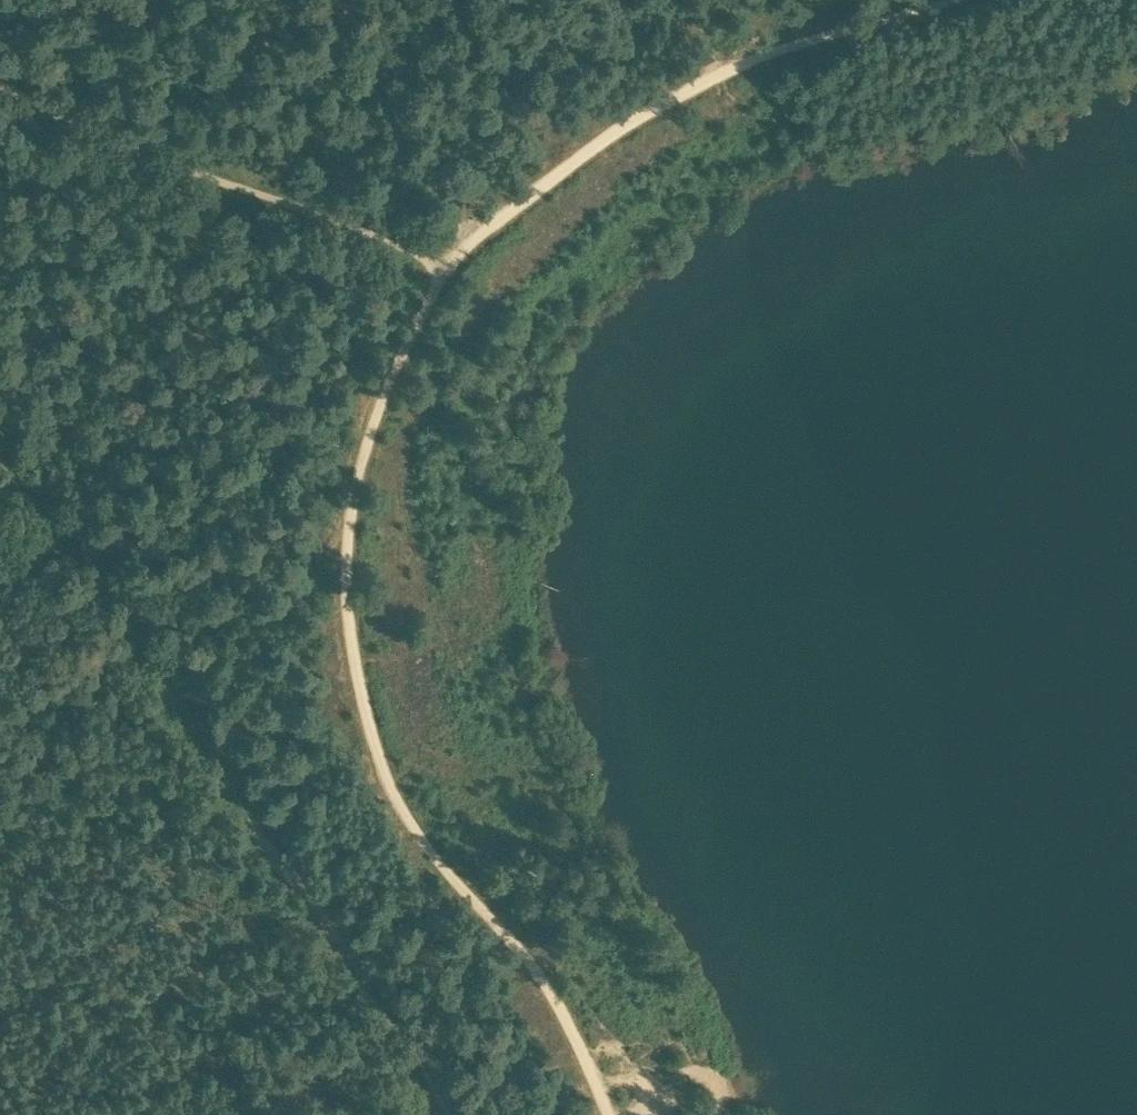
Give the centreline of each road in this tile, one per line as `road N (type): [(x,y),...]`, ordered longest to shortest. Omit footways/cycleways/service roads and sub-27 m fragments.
road 1 (track): [(443,1114),(0,455)]
road 2 (track): [(0,82),(448,269)]

